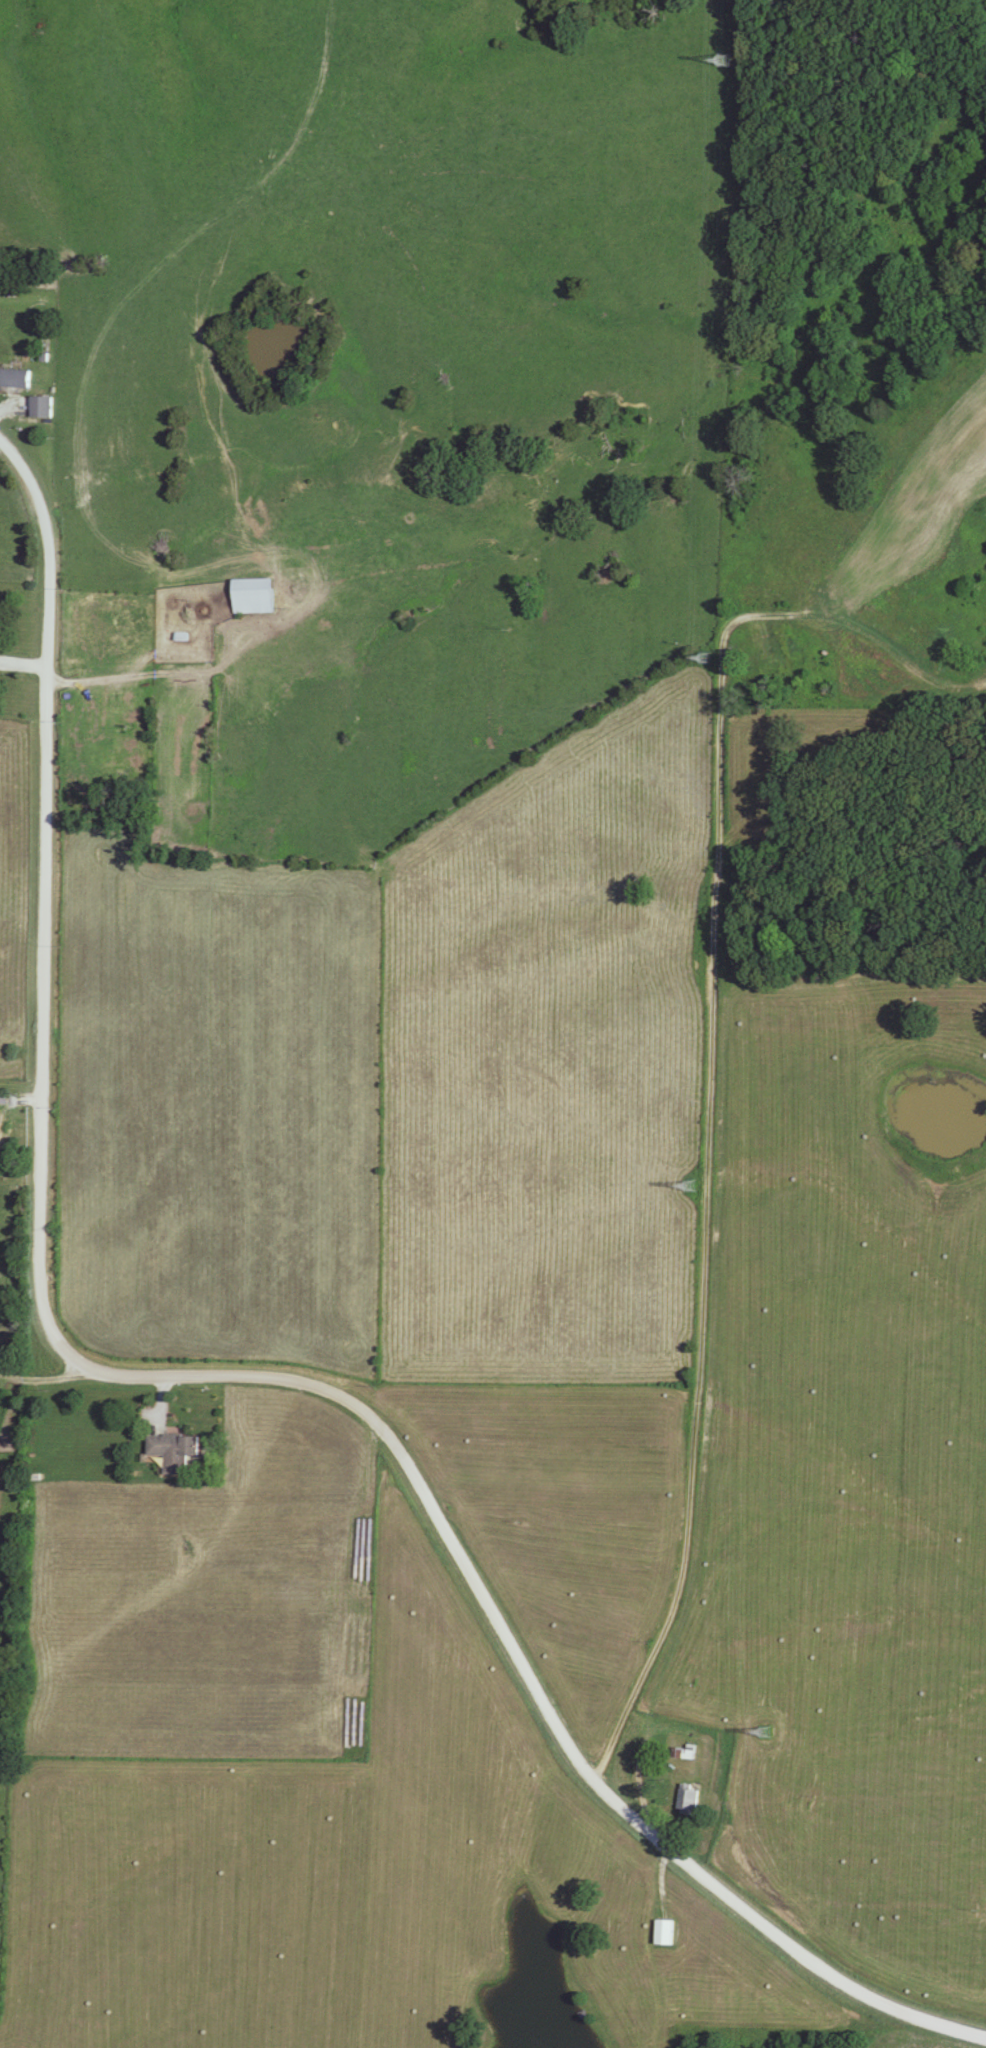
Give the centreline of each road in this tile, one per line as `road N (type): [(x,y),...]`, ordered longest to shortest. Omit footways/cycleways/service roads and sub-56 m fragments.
road 1 (residential): [(985,2040),(908,2017),(813,1969),(603,1792),(572,1756),(385,1433),(364,1414),(305,1384),(120,1379),(59,1351),(35,1272),(49,571),(35,495),(0,444)]
road 2 (track): [(594,1781),(682,1576),(707,1150),(721,647),(724,631),(740,619),(777,619)]

